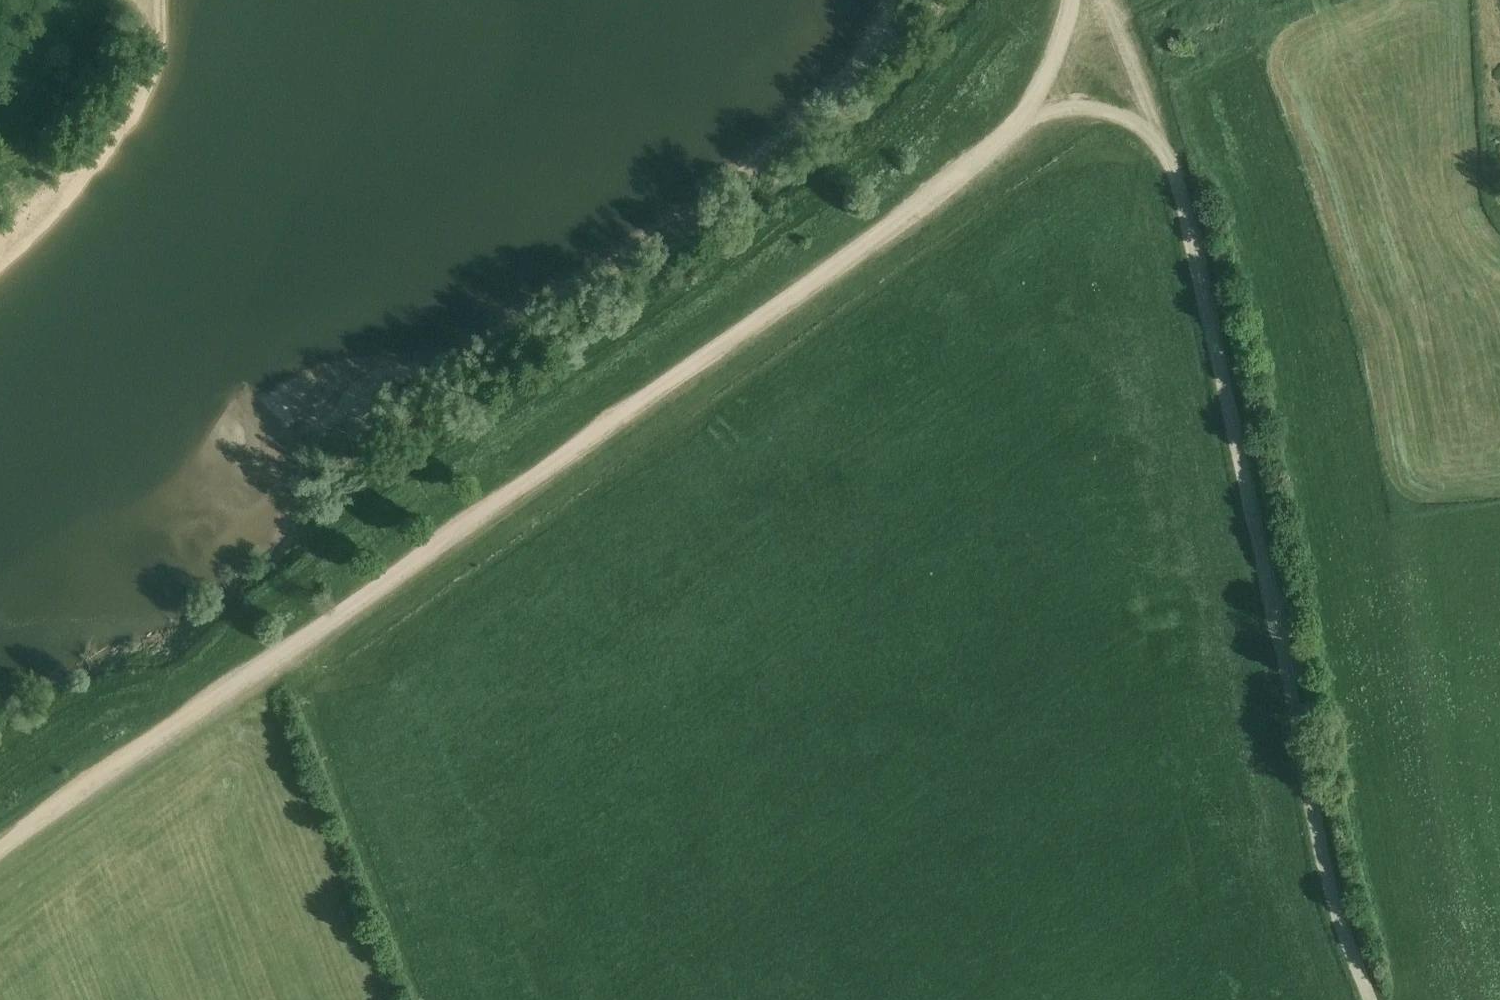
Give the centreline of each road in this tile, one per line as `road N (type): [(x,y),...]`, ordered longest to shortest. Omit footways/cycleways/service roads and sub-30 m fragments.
road 1 (track): [(1071,0),(1058,56),(1030,109),(979,165),(0,852)]
road 2 (track): [(1116,0),(1171,157),(1253,478),(1312,805),(1373,999)]
road 3 (track): [(1006,144),(1073,115),(1102,115),(1132,126),(1171,157)]

